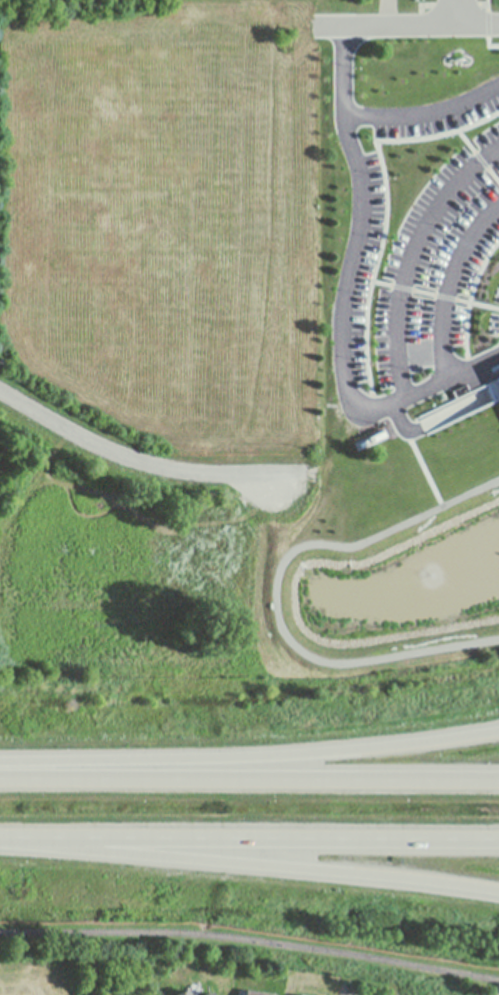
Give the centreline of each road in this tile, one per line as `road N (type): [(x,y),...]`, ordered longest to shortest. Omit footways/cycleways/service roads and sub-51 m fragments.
road 1 (motorway): [(0,838),(498,890)]
road 2 (motorway): [(498,729),(270,755),(0,759)]
road 3 (motorway): [(0,837),(498,839)]
road 4 (motorway): [(498,778),(0,776)]
road 5 (residential): [(0,393),(113,454),(252,478),(275,494)]
road 6 (residential): [(498,23),(311,25)]

